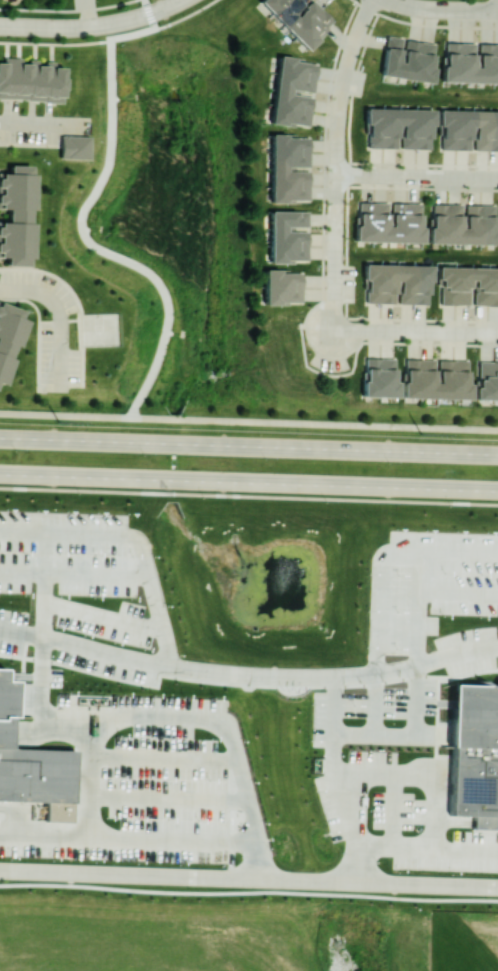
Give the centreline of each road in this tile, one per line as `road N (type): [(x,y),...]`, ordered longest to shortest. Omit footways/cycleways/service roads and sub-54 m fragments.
road 1 (secondary): [(0,473),(497,490)]
road 2 (secondary): [(0,437),(497,453)]
road 3 (residential): [(373,0),(343,84),(336,208)]
road 4 (residential): [(497,334),(333,331)]
road 5 (residential): [(337,174),(497,178)]

